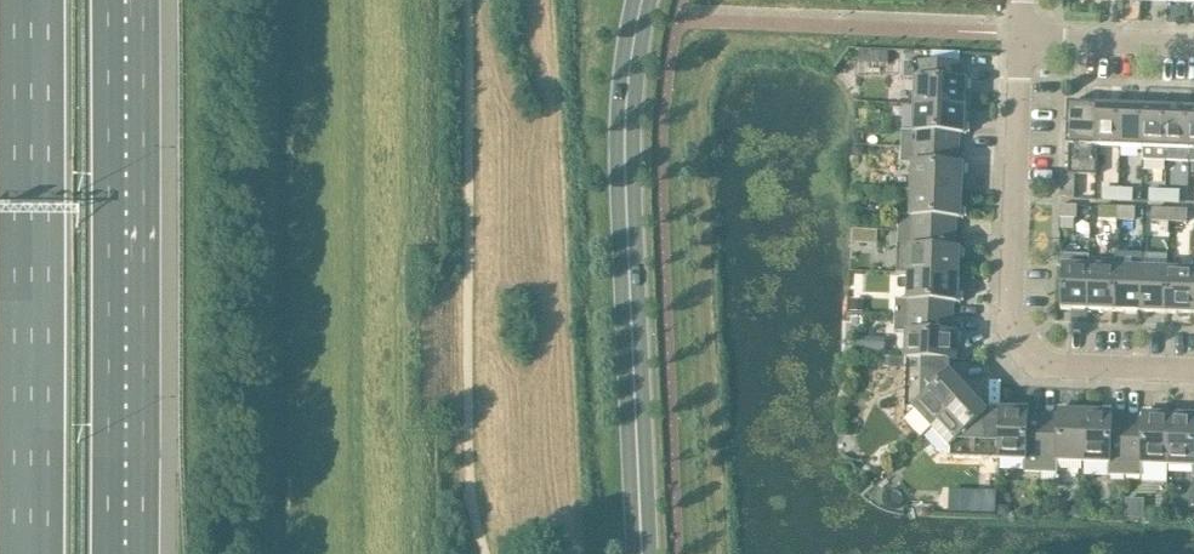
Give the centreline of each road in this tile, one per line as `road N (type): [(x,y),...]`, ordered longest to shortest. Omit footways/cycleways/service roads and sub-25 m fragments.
road 1 (secondary): [(643,553),(627,112),(644,0)]
road 2 (motorway): [(32,0),(31,553)]
road 3 (motorway): [(124,553),(123,0)]
road 4 (residential): [(1193,369),(1042,364),(1008,320),(1023,40)]
road 5 (residential): [(1023,40),(1193,45)]

